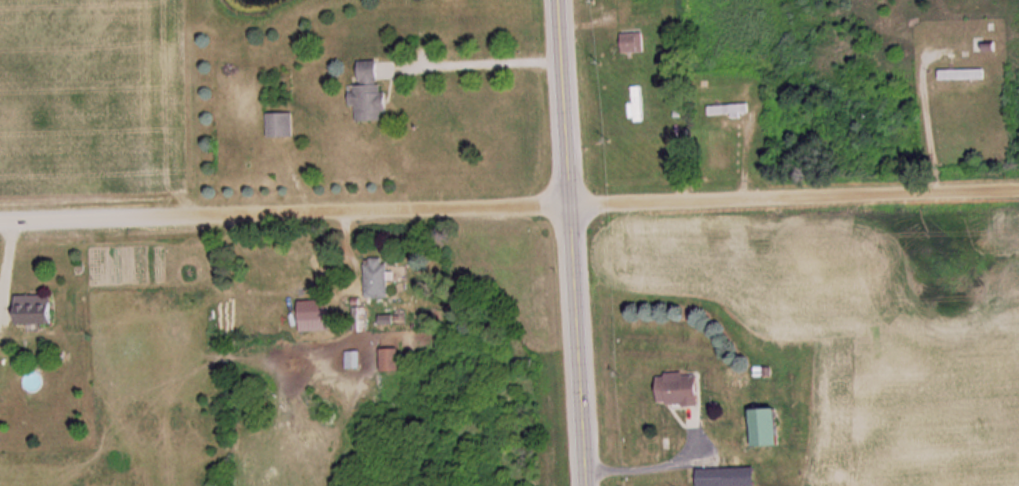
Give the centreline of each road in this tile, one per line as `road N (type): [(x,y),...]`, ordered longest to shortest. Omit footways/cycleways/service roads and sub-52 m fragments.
road 1 (residential): [(0,219),(570,205)]
road 2 (secondary): [(585,485),(559,0)]
road 3 (residential): [(570,205),(1018,187)]

